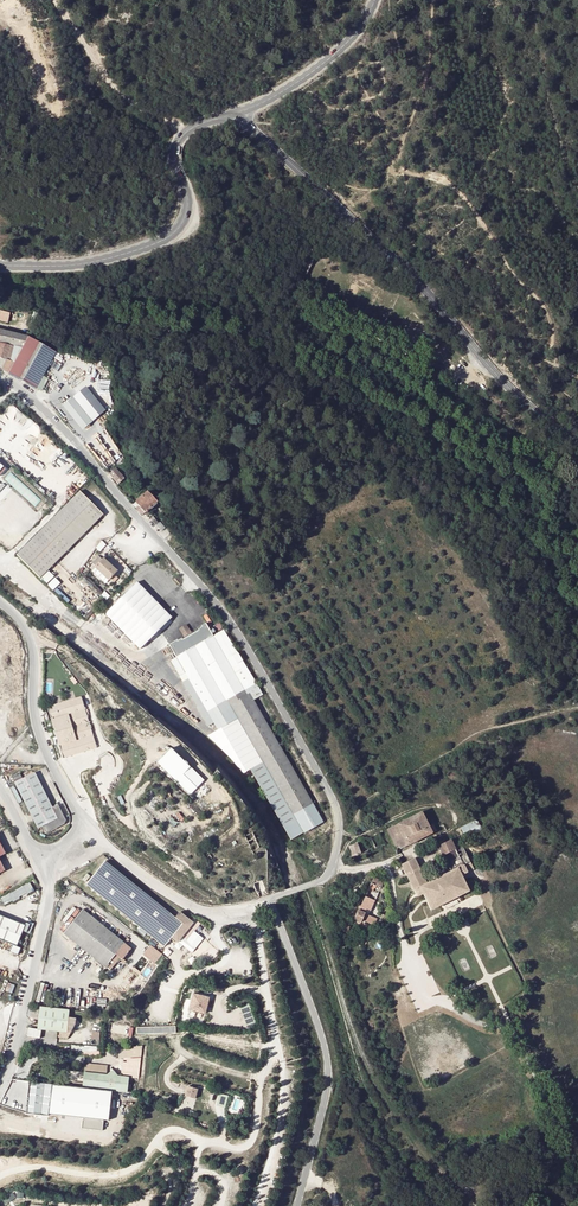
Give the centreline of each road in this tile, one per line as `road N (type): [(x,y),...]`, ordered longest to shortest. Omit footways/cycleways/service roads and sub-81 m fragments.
road 1 (tertiary): [(0,377),(79,448),(243,645),(336,808),(331,867)]
road 2 (tertiary): [(235,112),(399,266),(504,388),(577,451)]
road 3 (secondary): [(235,112),(176,146),(187,210),(164,242),(64,266),(0,266)]
road 4 (tertiary): [(271,903),(328,1070),(298,1205)]
road 5 (residential): [(82,821),(38,729),(32,640),(0,602)]
road 6 (residential): [(0,1085),(48,906),(38,859)]
road 7 (residential): [(0,558),(167,684)]
road 8 (residential): [(254,906),(197,909),(82,821)]
road 9 (secondary): [(376,0),(366,22),(326,61),(235,112)]
road 10 (residential): [(254,906),(276,1044)]

